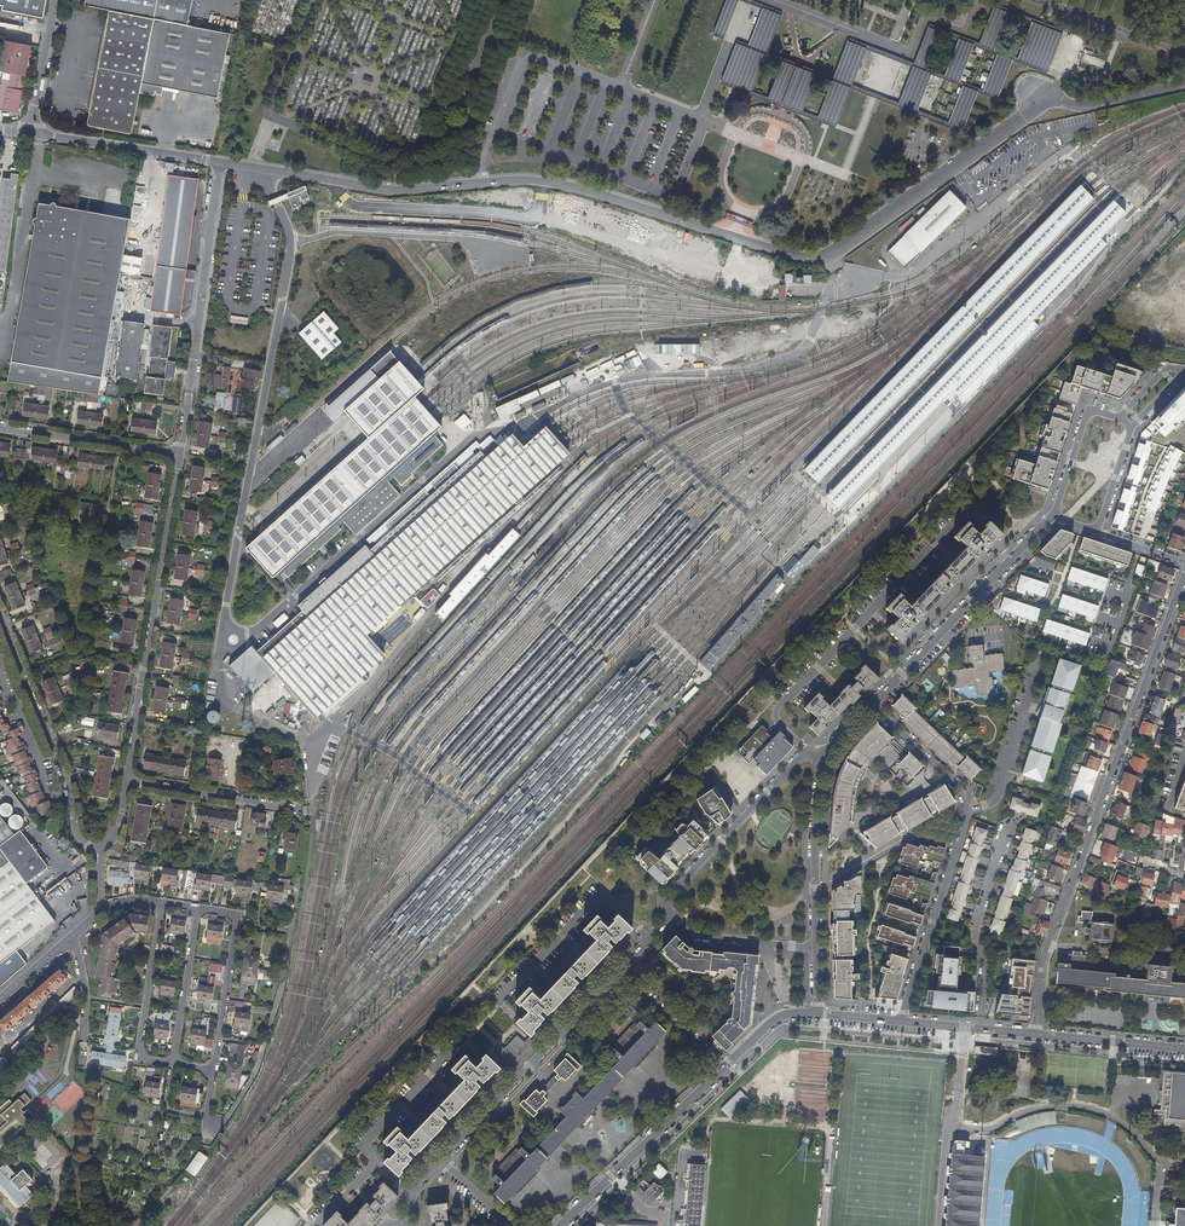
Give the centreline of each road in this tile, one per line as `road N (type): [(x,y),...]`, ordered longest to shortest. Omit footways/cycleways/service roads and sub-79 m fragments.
road 1 (unclassified): [(220,162),(383,189),(517,180),(567,185),(814,258),(836,251),(1046,98)]
road 2 (residential): [(1035,1034),(1046,947),(1184,577)]
road 3 (residential): [(901,1021),(968,811),(952,779),(871,705)]
road 4 (residential): [(126,781),(179,454)]
road 5 (residential): [(871,705),(1053,516)]
road 6 (residential): [(208,1122),(225,1121),(257,1068),(283,984),(298,890)]
road 7 (residential): [(440,1161),(621,973)]
road 8 (residential): [(0,616),(66,777),(77,833),(98,851)]
road 9 (residential): [(670,917),(674,890),(800,756),(835,743)]
road 10 (unclassified): [(220,162),(188,396)]
road 11 (tertiary): [(724,1070),(562,1225)]
road 12 (residential): [(981,1029),(987,963),(975,928),(1009,823)]
road 13 (residential): [(835,743),(817,810),(817,950)]
road 14 (unclassified): [(31,134),(220,162)]
road 15 (residential): [(162,902),(138,1053),(172,1063)]
road 16 (residential): [(0,427),(179,454)]
road 17 (residential): [(295,809),(126,781)]
road 18 (residential): [(172,1063),(198,908)]
road 19 (residential): [(817,950),(696,935),(670,917)]
road 20 (tertiary): [(1184,1050),(1035,1034)]
road 21 (residential): [(214,1069),(237,921)]
road 22 (residential): [(621,973),(724,1070)]
road 23 (unclassified): [(1184,84),(1089,105),(1046,98)]
road 24 (residential): [(1118,418),(1088,415),(1053,516)]
road 25 (unclassified): [(31,134),(56,0)]

